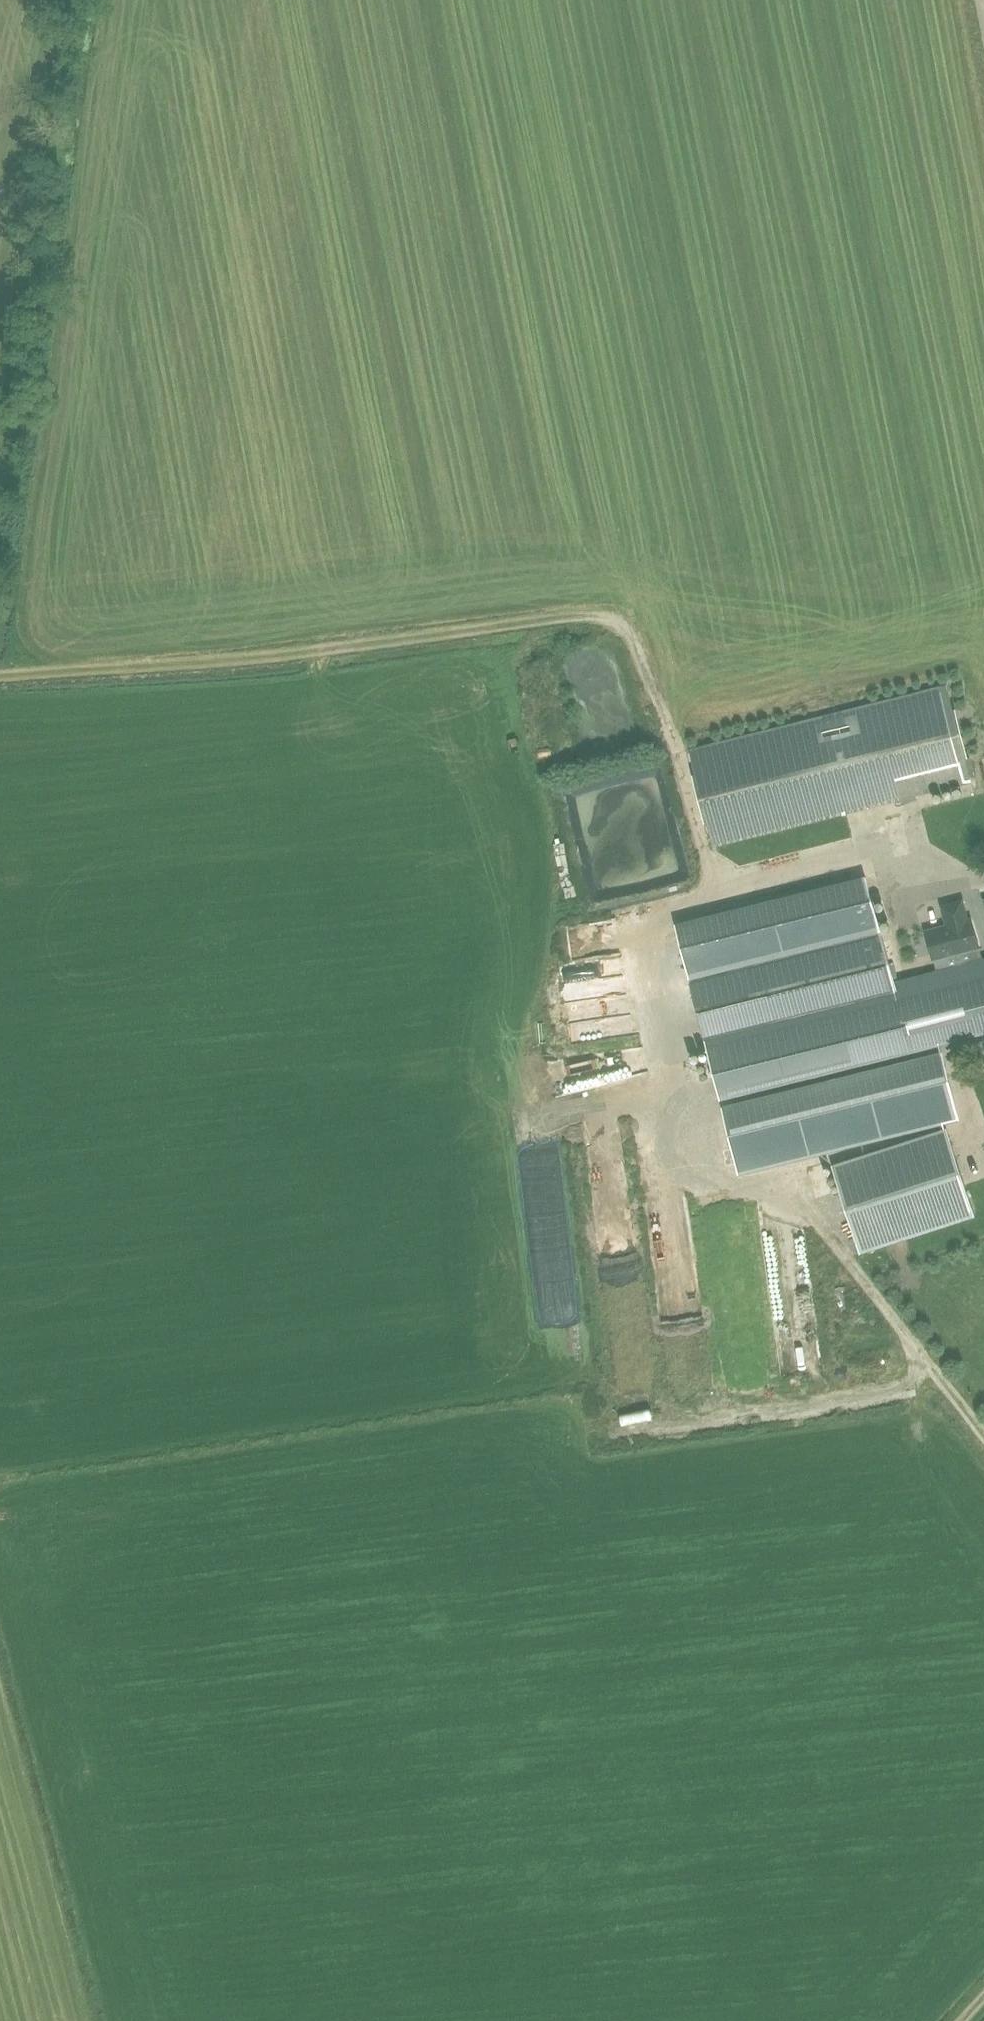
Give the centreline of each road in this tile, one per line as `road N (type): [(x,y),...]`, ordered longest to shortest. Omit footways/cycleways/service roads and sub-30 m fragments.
road 1 (track): [(0,676),(253,659),(598,617),(622,625),(673,749)]

